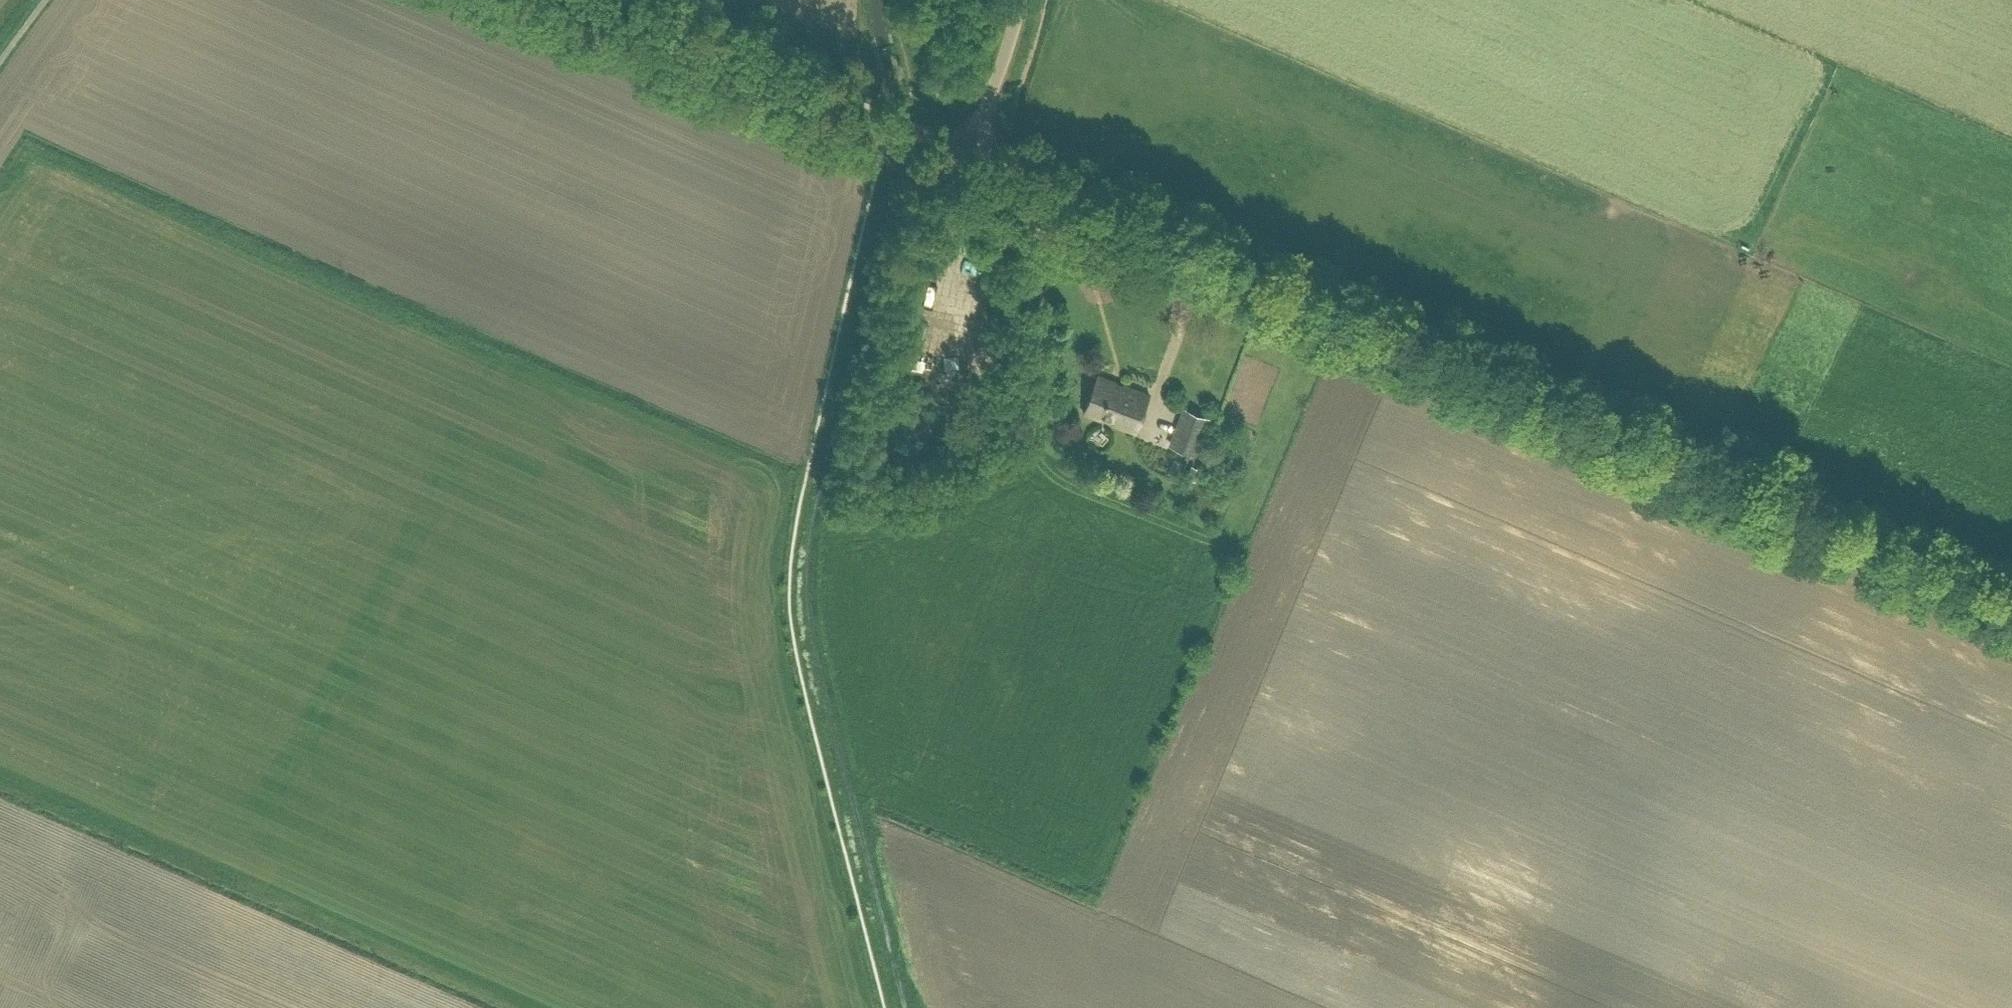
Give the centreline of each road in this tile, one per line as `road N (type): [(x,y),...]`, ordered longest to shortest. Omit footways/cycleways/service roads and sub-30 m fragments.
road 1 (unclassified): [(2011,602),(969,150)]
road 2 (unclassified): [(969,150),(613,0)]
road 3 (unclassified): [(969,150),(1019,0)]
road 4 (track): [(910,126),(906,0)]

